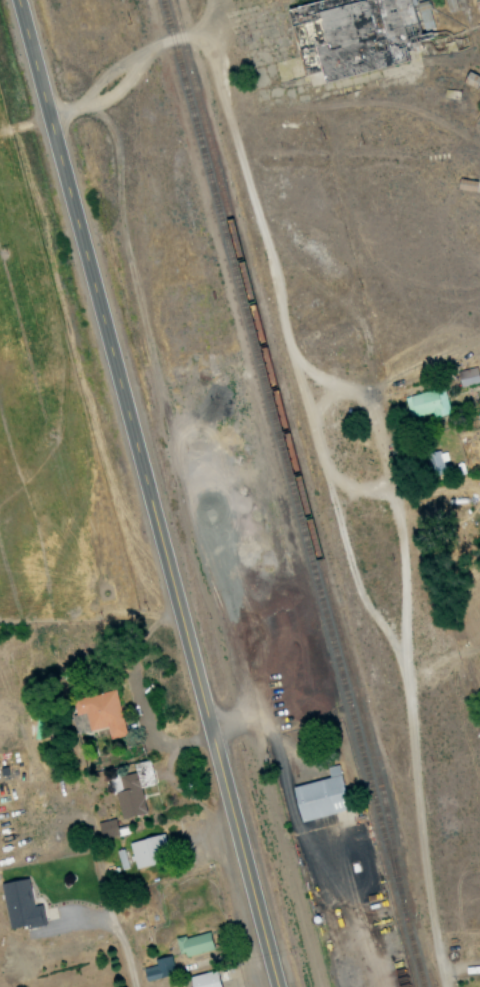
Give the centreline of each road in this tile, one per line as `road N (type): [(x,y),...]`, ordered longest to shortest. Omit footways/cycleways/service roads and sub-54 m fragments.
road 1 (secondary): [(275,986),(12,0)]
road 2 (residential): [(213,30),(277,327),(324,496),(354,588),(402,680),(446,986)]
road 3 (residential): [(48,118),(77,108),(172,42),(270,10)]
road 4 (residential): [(71,771),(129,986)]
road 5 (residential): [(0,678),(180,629)]

